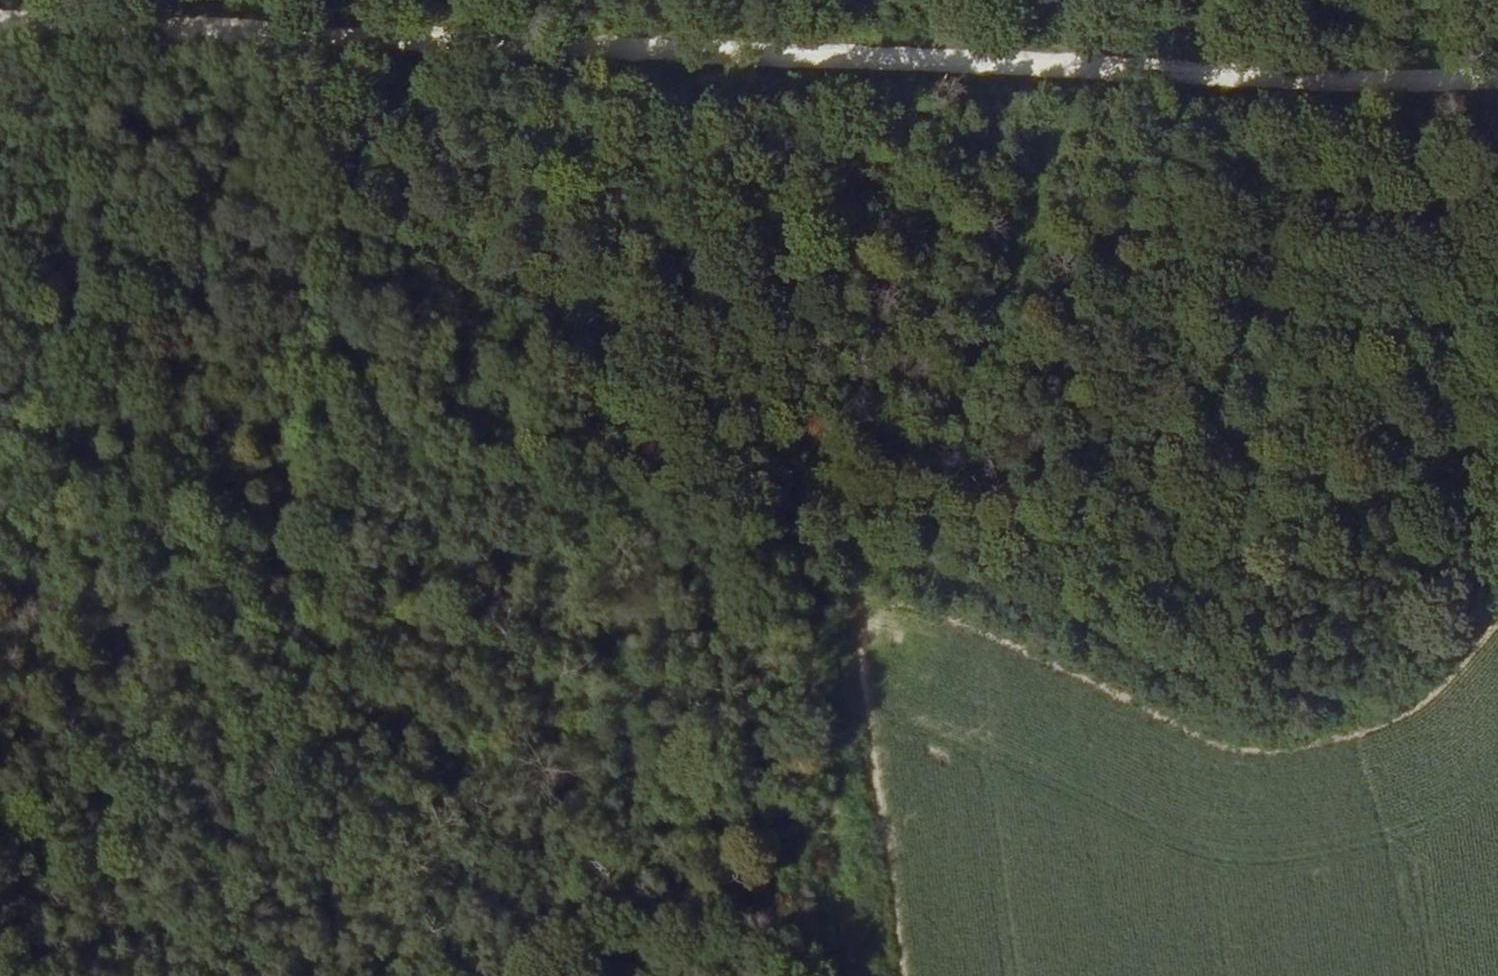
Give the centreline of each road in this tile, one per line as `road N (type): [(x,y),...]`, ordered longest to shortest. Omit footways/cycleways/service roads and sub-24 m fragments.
road 1 (track): [(0,31),(649,50),(1377,84),(1497,80)]

